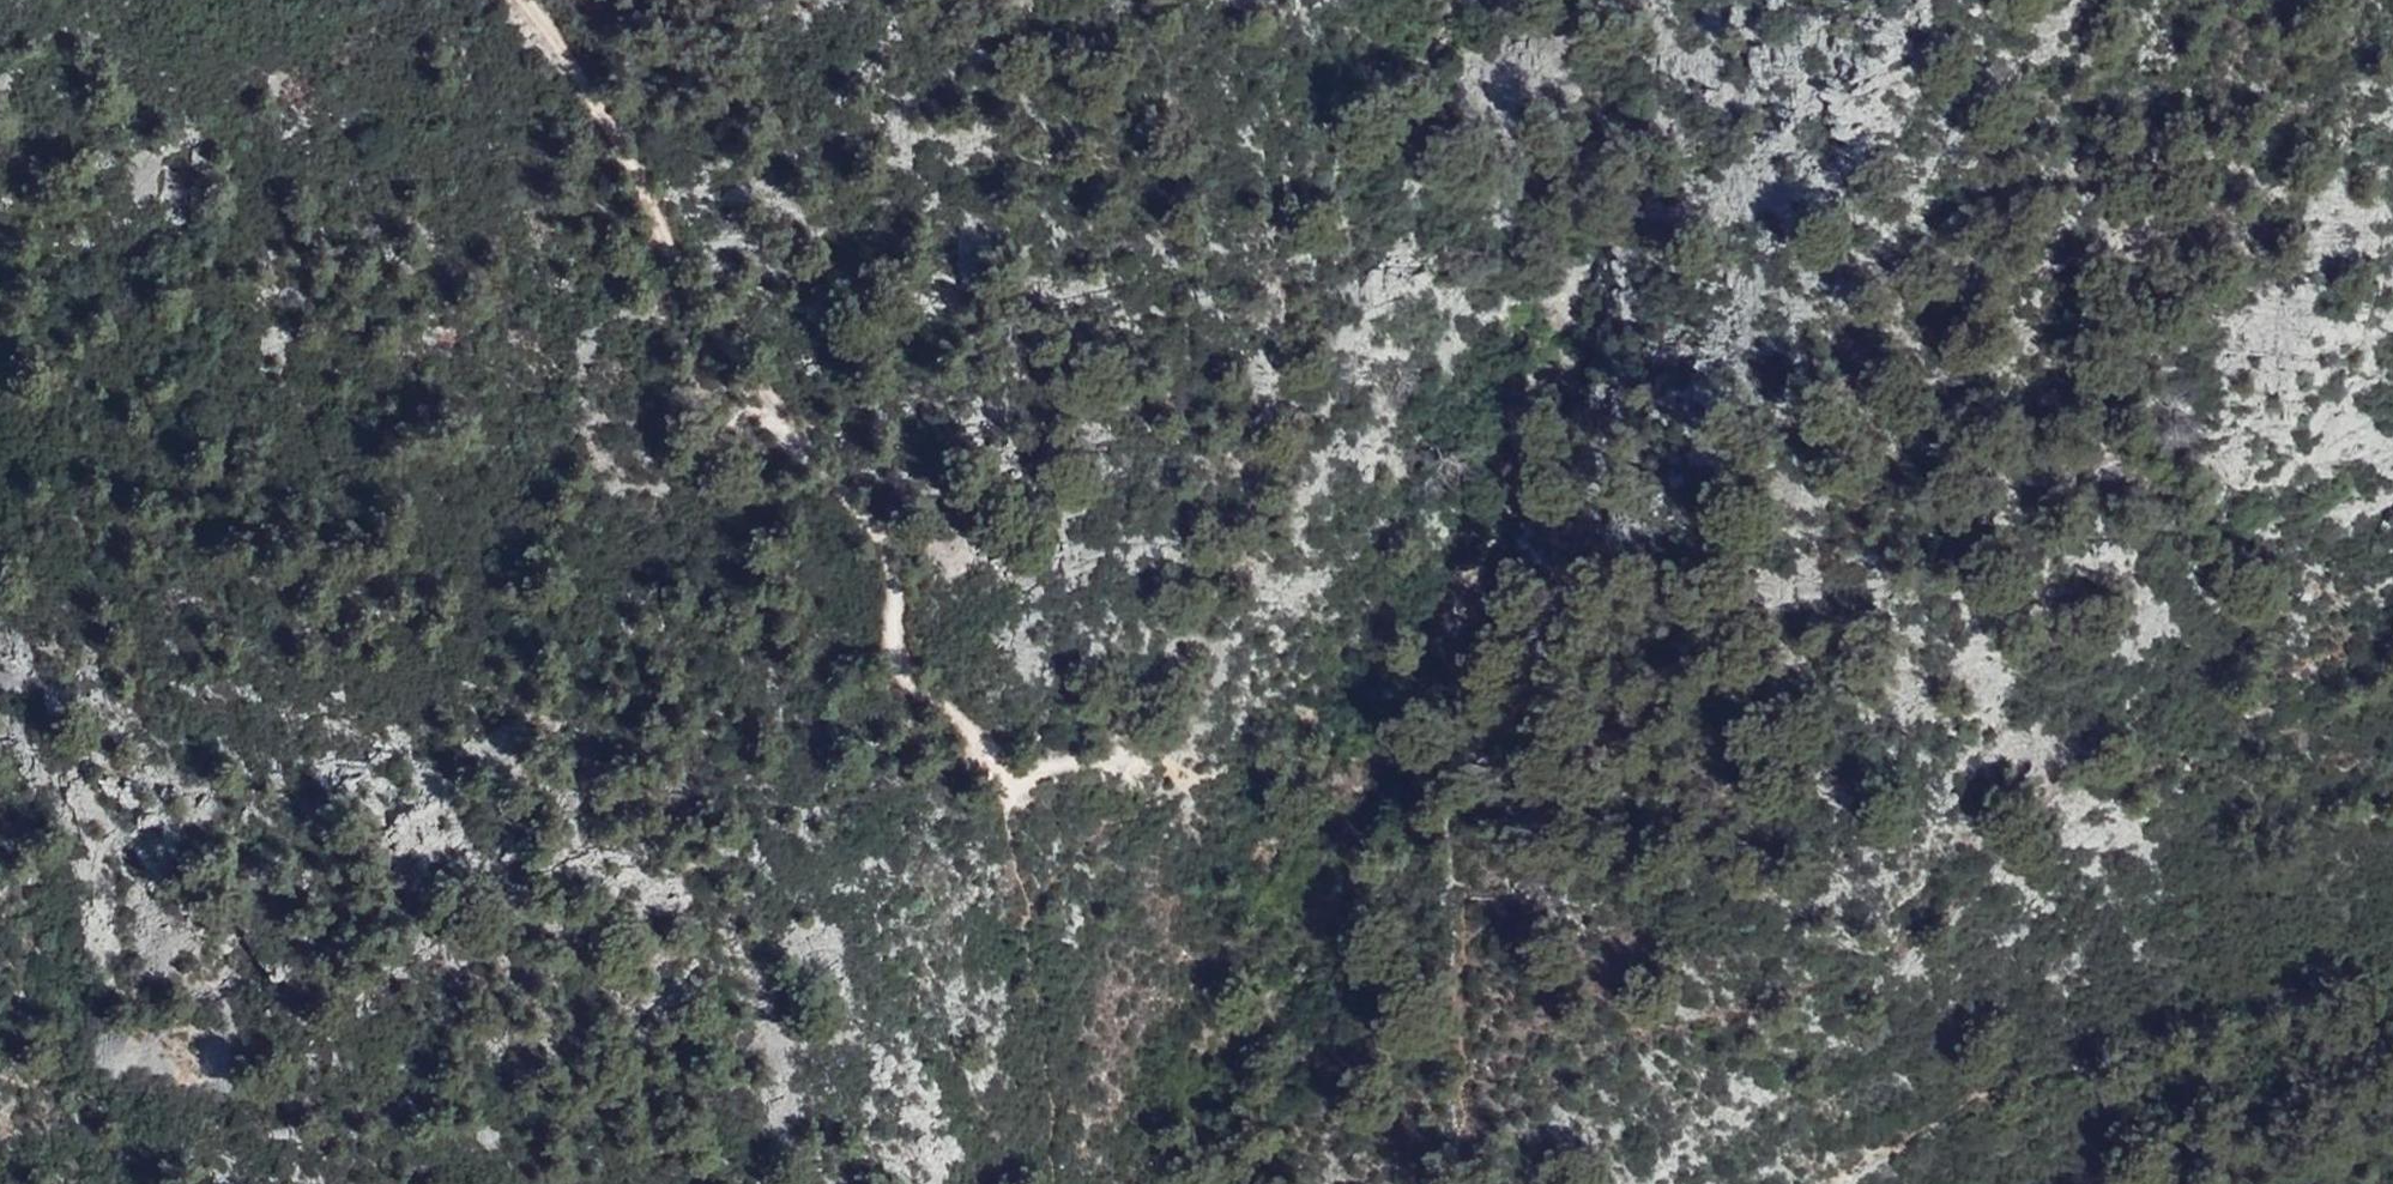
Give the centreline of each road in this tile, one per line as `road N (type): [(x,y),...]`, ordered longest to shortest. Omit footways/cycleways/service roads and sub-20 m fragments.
road 1 (track): [(531,0),(717,316),(889,521),(901,652),(1030,784),(1145,764)]

